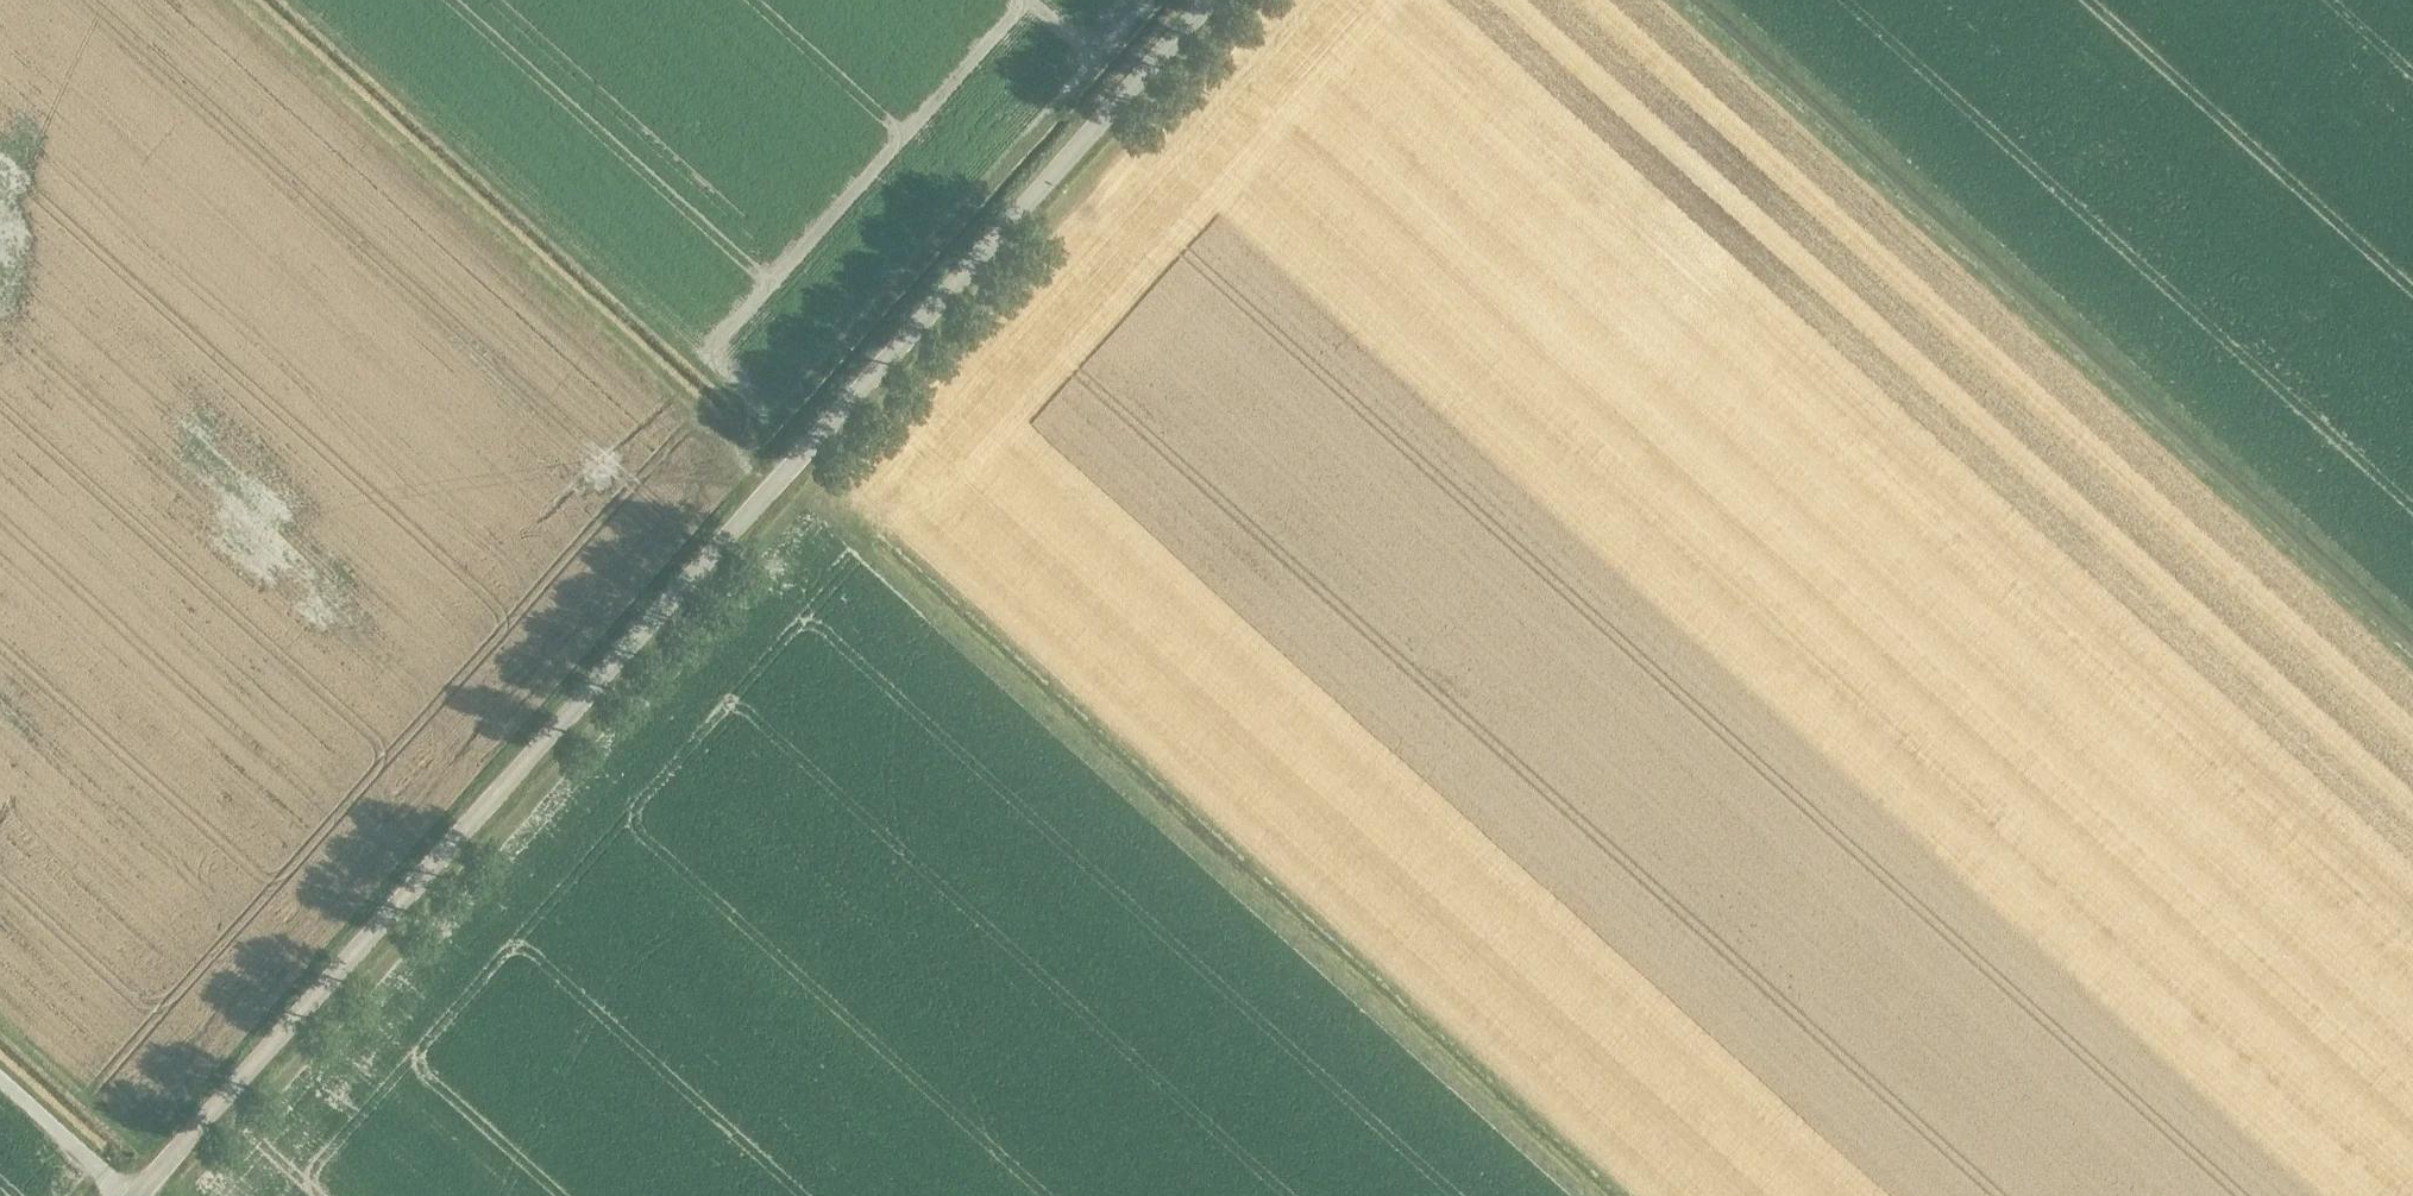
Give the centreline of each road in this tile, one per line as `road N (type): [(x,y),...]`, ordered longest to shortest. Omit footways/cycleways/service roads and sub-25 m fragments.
road 1 (unclassified): [(140,1195),(1212,0)]
road 2 (track): [(127,1195),(0,1081)]

